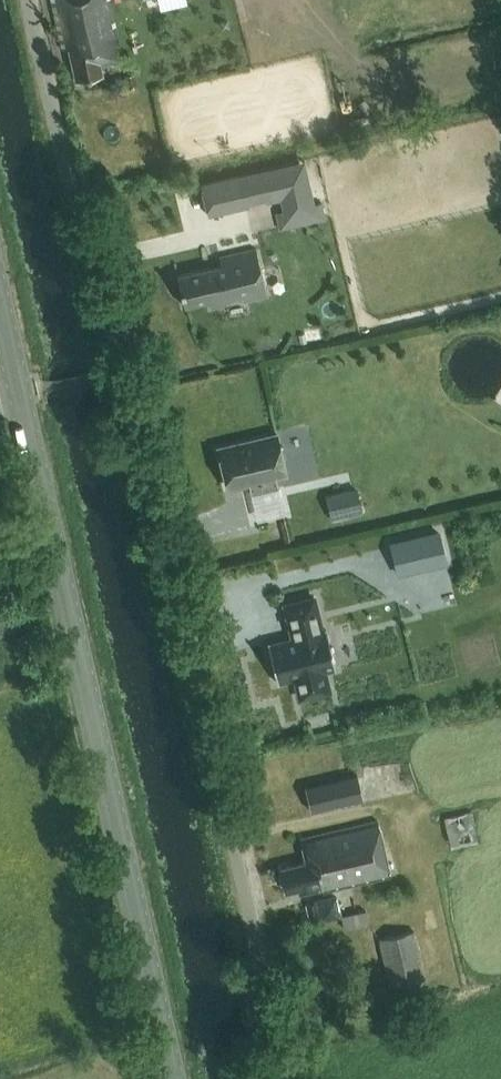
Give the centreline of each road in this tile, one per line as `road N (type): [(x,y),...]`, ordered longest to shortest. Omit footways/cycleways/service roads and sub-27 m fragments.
road 1 (unclassified): [(282,1078),(33,0)]
road 2 (secondary): [(176,1078),(0,293)]

